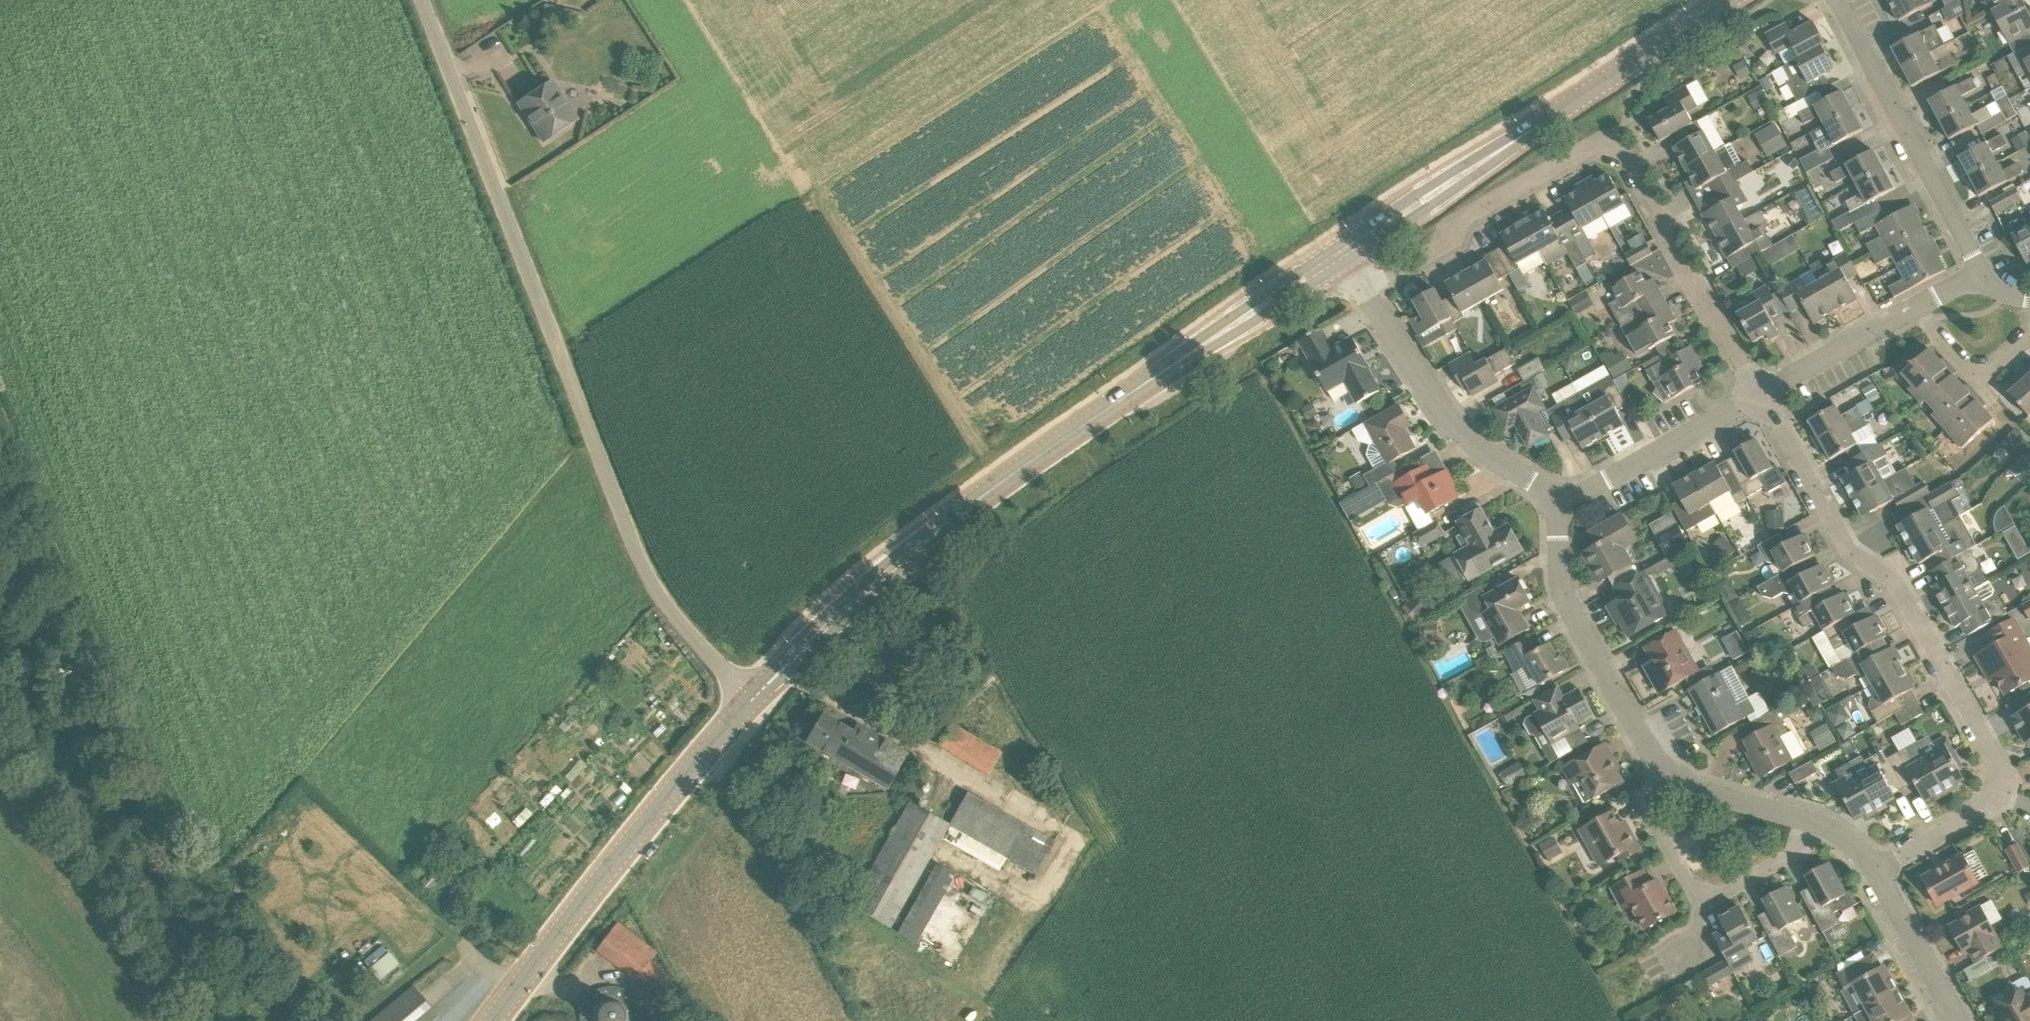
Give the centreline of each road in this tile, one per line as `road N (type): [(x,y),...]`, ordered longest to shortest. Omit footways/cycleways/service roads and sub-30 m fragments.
road 1 (unclassified): [(752,700),(678,627),(634,555),(420,0)]
road 2 (residential): [(1878,869),(1986,806),(1998,765),(1906,607),(1844,545),(1761,394)]
road 3 (residential): [(1761,394),(1616,144),(1595,147),(1458,221),(1445,246),(1362,291)]
road 4 (tertiary): [(491,1020),(603,872),(752,700)]
road 5 (tertiary): [(923,543),(1210,339)]
road 6 (tertiary): [(1460,178),(1729,0)]
road 7 (residential): [(1982,272),(1837,0)]
road 8 (residential): [(1666,773),(1564,600),(1564,495)]
road 9 (residential): [(1564,495),(1530,482),(1453,426),(1362,291)]
road 10 (residential): [(1564,495),(1605,483),(1761,394)]
road 11 (tertiary): [(923,543),(873,572),(786,666)]
road 12 (tertiary): [(786,666),(888,583),(923,543)]
road 13 (residential): [(1761,394),(1919,309)]
road 14 (residential): [(1959,1020),(1878,869)]
road 15 (residential): [(1919,309),(1983,382),(2029,338)]
road 16 (tertiary): [(1210,339),(1265,315),(1343,263)]
road 17 (tertiary): [(1335,250),(1210,339)]
road 18 (residential): [(1666,773),(1650,815),(1704,909)]
road 19 (residential): [(1806,820),(1696,790),(1666,773)]
road 20 (residential): [(1704,909),(1787,870),(1806,820)]
road 21 (tertiary): [(1460,178),(1419,194),(1335,250)]
road 22 (tertiary): [(1343,263),(1460,178)]

